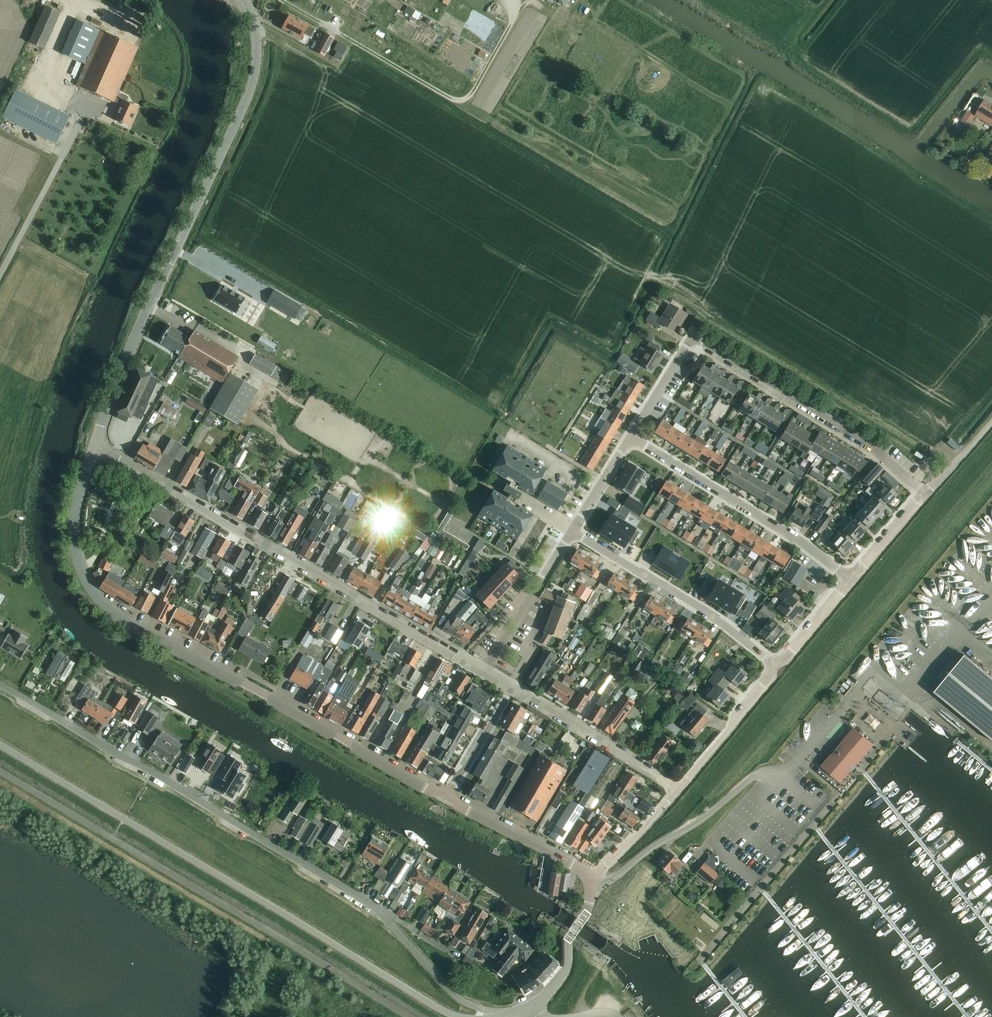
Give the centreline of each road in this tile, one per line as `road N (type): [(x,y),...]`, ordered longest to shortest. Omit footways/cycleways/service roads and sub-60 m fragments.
road 1 (residential): [(498,1016),(455,995),(377,907),(0,683)]
road 2 (unclassified): [(447,793),(112,613),(82,572),(74,535),(95,444)]
road 3 (residential): [(484,673),(95,444)]
road 4 (unclassified): [(0,744),(333,944)]
road 5 (tertiary): [(167,269),(253,80),(256,44),(245,0)]
road 6 (residential): [(924,493),(878,452),(693,337)]
road 7 (residential): [(852,579),(632,437)]
road 8 (residential): [(776,666),(714,617),(572,531)]
road 9 (residential): [(593,879),(608,881),(762,775),(784,779)]
road 10 (residential): [(678,789),(511,689)]
road 11 (unclassified): [(95,444),(167,269)]
road 12 (unclassified): [(501,1016),(537,1004),(564,974),(593,879)]
road 13 (unclassified): [(593,879),(447,793)]
road 14 (residential): [(484,673),(572,531)]
road 15 (unclassified): [(678,789),(776,666)]
road 16 (unclassified): [(462,1016),(333,944)]
road 17 (unclassified): [(593,879),(678,789)]
road 18 (residential): [(447,793),(511,689)]

